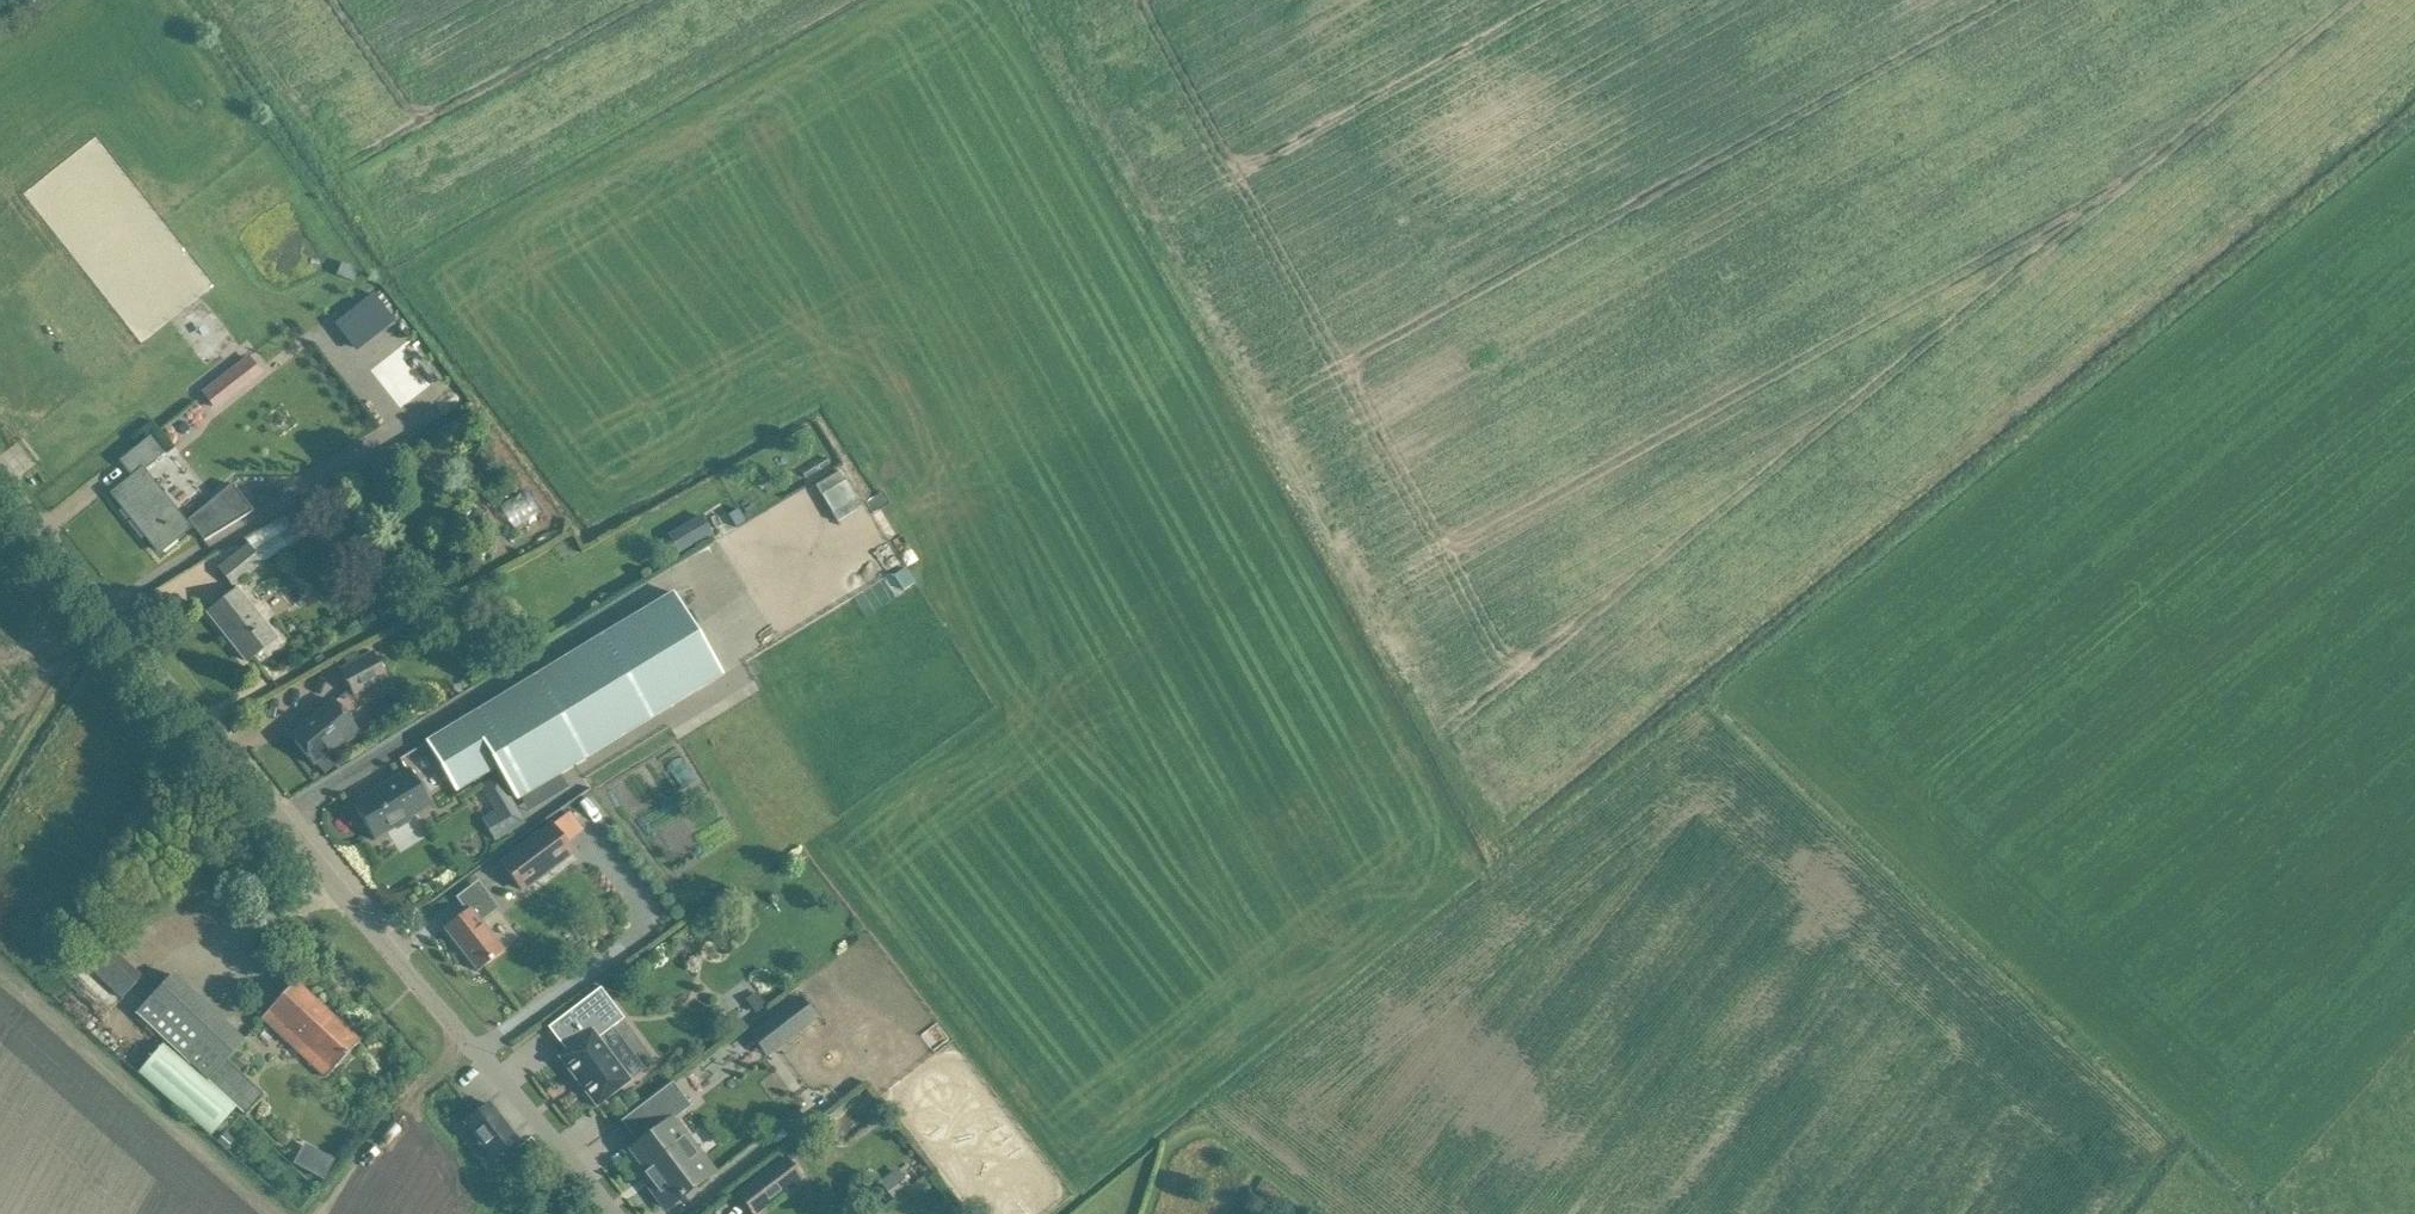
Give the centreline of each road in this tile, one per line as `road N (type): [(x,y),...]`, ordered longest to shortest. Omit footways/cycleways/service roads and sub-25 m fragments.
road 1 (unclassified): [(614,1213),(0,477)]

